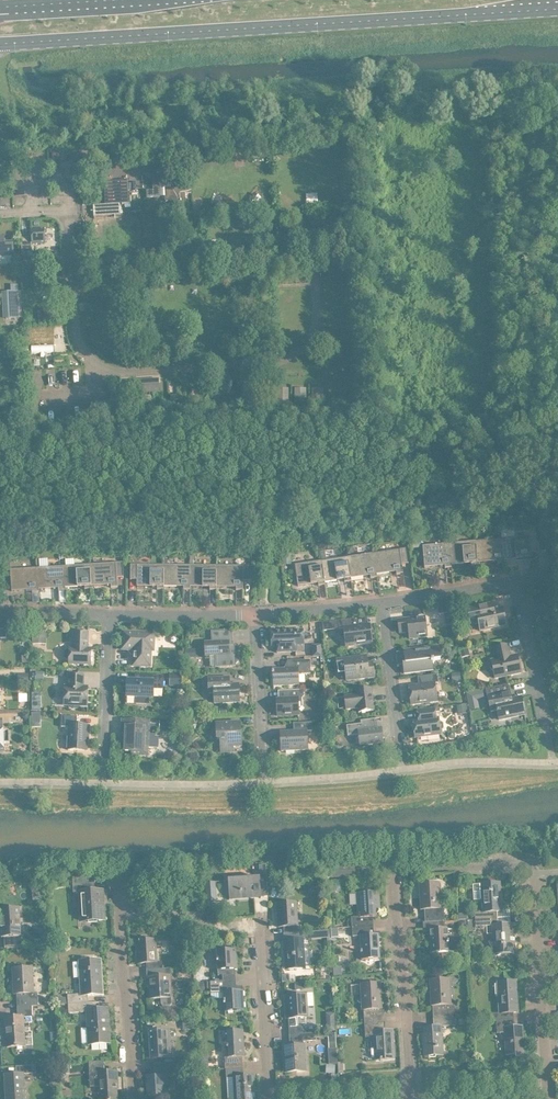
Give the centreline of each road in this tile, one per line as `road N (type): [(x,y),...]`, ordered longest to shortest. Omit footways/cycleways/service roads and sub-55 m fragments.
road 1 (secondary): [(0,41),(557,6)]
road 2 (residential): [(547,1098),(532,870)]
road 3 (residential): [(409,1098),(393,877)]
road 4 (residential): [(132,1098),(118,885)]
road 5 (residential): [(272,1098),(263,922)]
road 6 (residential): [(109,616),(257,613)]
road 7 (residential): [(400,745),(382,601)]
road 8 (residential): [(264,756),(257,613)]
road 9 (residential): [(547,722),(514,585)]
road 10 (residential): [(104,755),(109,616)]
road 11 (residential): [(382,601),(514,585)]
road 12 (residential): [(257,613),(382,601)]

